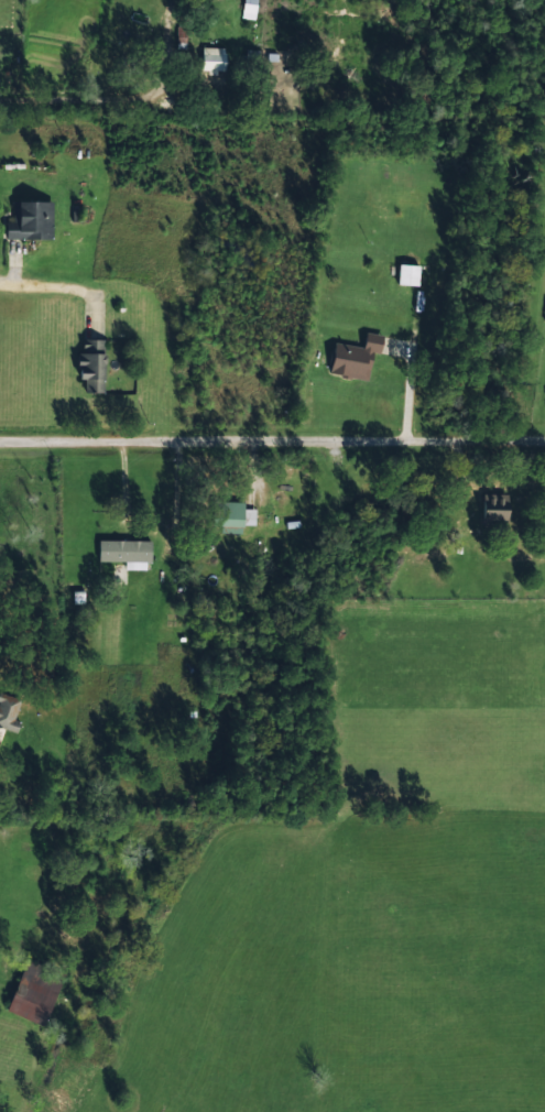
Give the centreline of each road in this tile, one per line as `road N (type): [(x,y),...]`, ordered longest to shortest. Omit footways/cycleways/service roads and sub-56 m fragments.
road 1 (residential): [(544,418),(0,440)]

